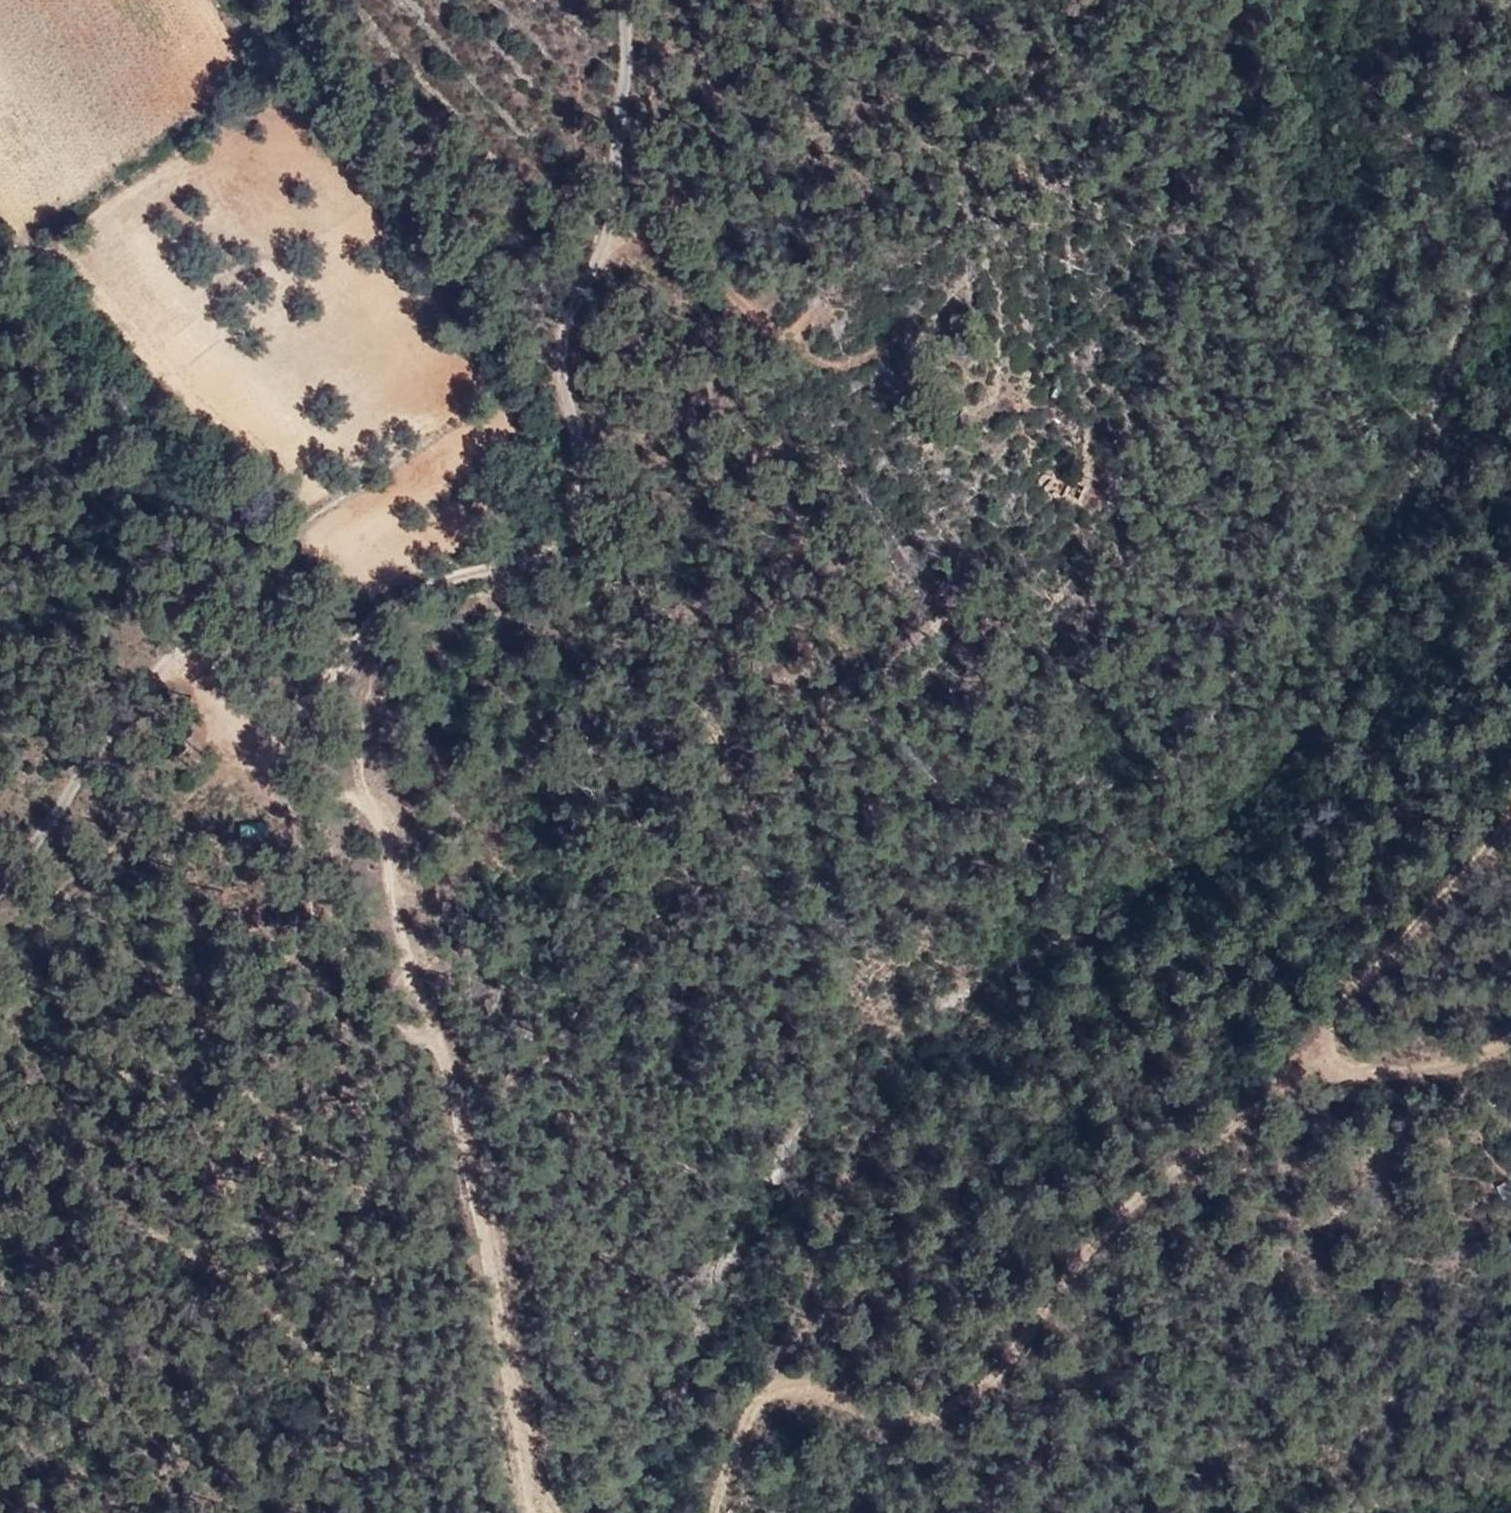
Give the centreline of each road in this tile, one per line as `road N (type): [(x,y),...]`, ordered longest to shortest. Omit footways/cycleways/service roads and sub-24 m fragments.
road 1 (track): [(268,741),(325,792),(366,798),(505,1450),(527,1512)]
road 2 (track): [(1510,1030),(1445,1064),(1349,1055),(1322,1032),(1510,825)]

